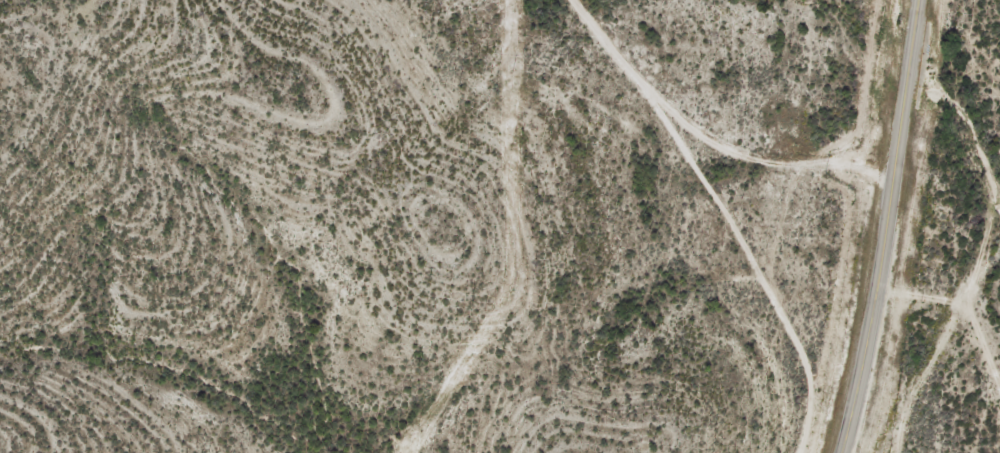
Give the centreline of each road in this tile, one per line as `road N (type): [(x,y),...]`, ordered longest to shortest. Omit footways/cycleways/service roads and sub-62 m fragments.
road 1 (primary): [(843,452),(899,172),(922,0)]
road 2 (track): [(899,172),(857,159),(781,159),(717,138),(664,99),(579,0)]

